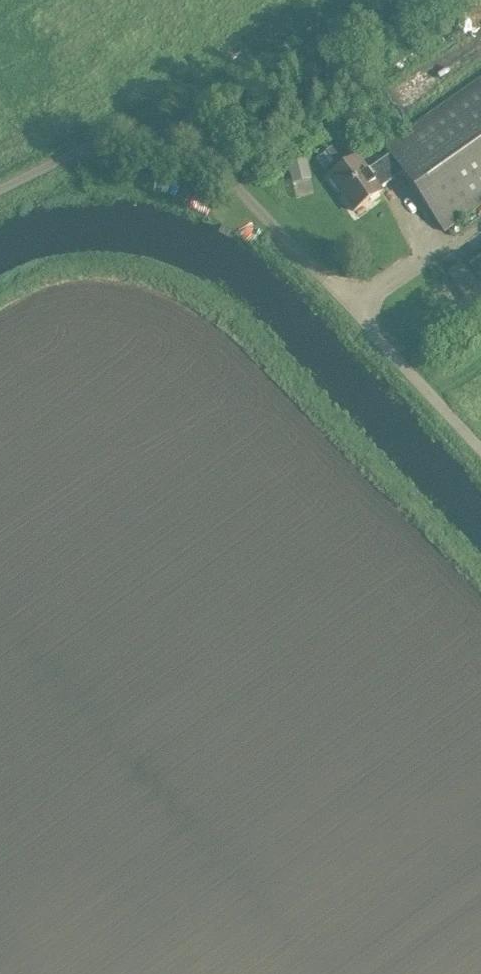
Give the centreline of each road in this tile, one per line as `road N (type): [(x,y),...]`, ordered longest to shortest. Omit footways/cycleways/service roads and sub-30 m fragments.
road 1 (unclassified): [(480,447),(192,139)]
road 2 (unclassified): [(0,188),(116,130),(160,126),(192,139)]

